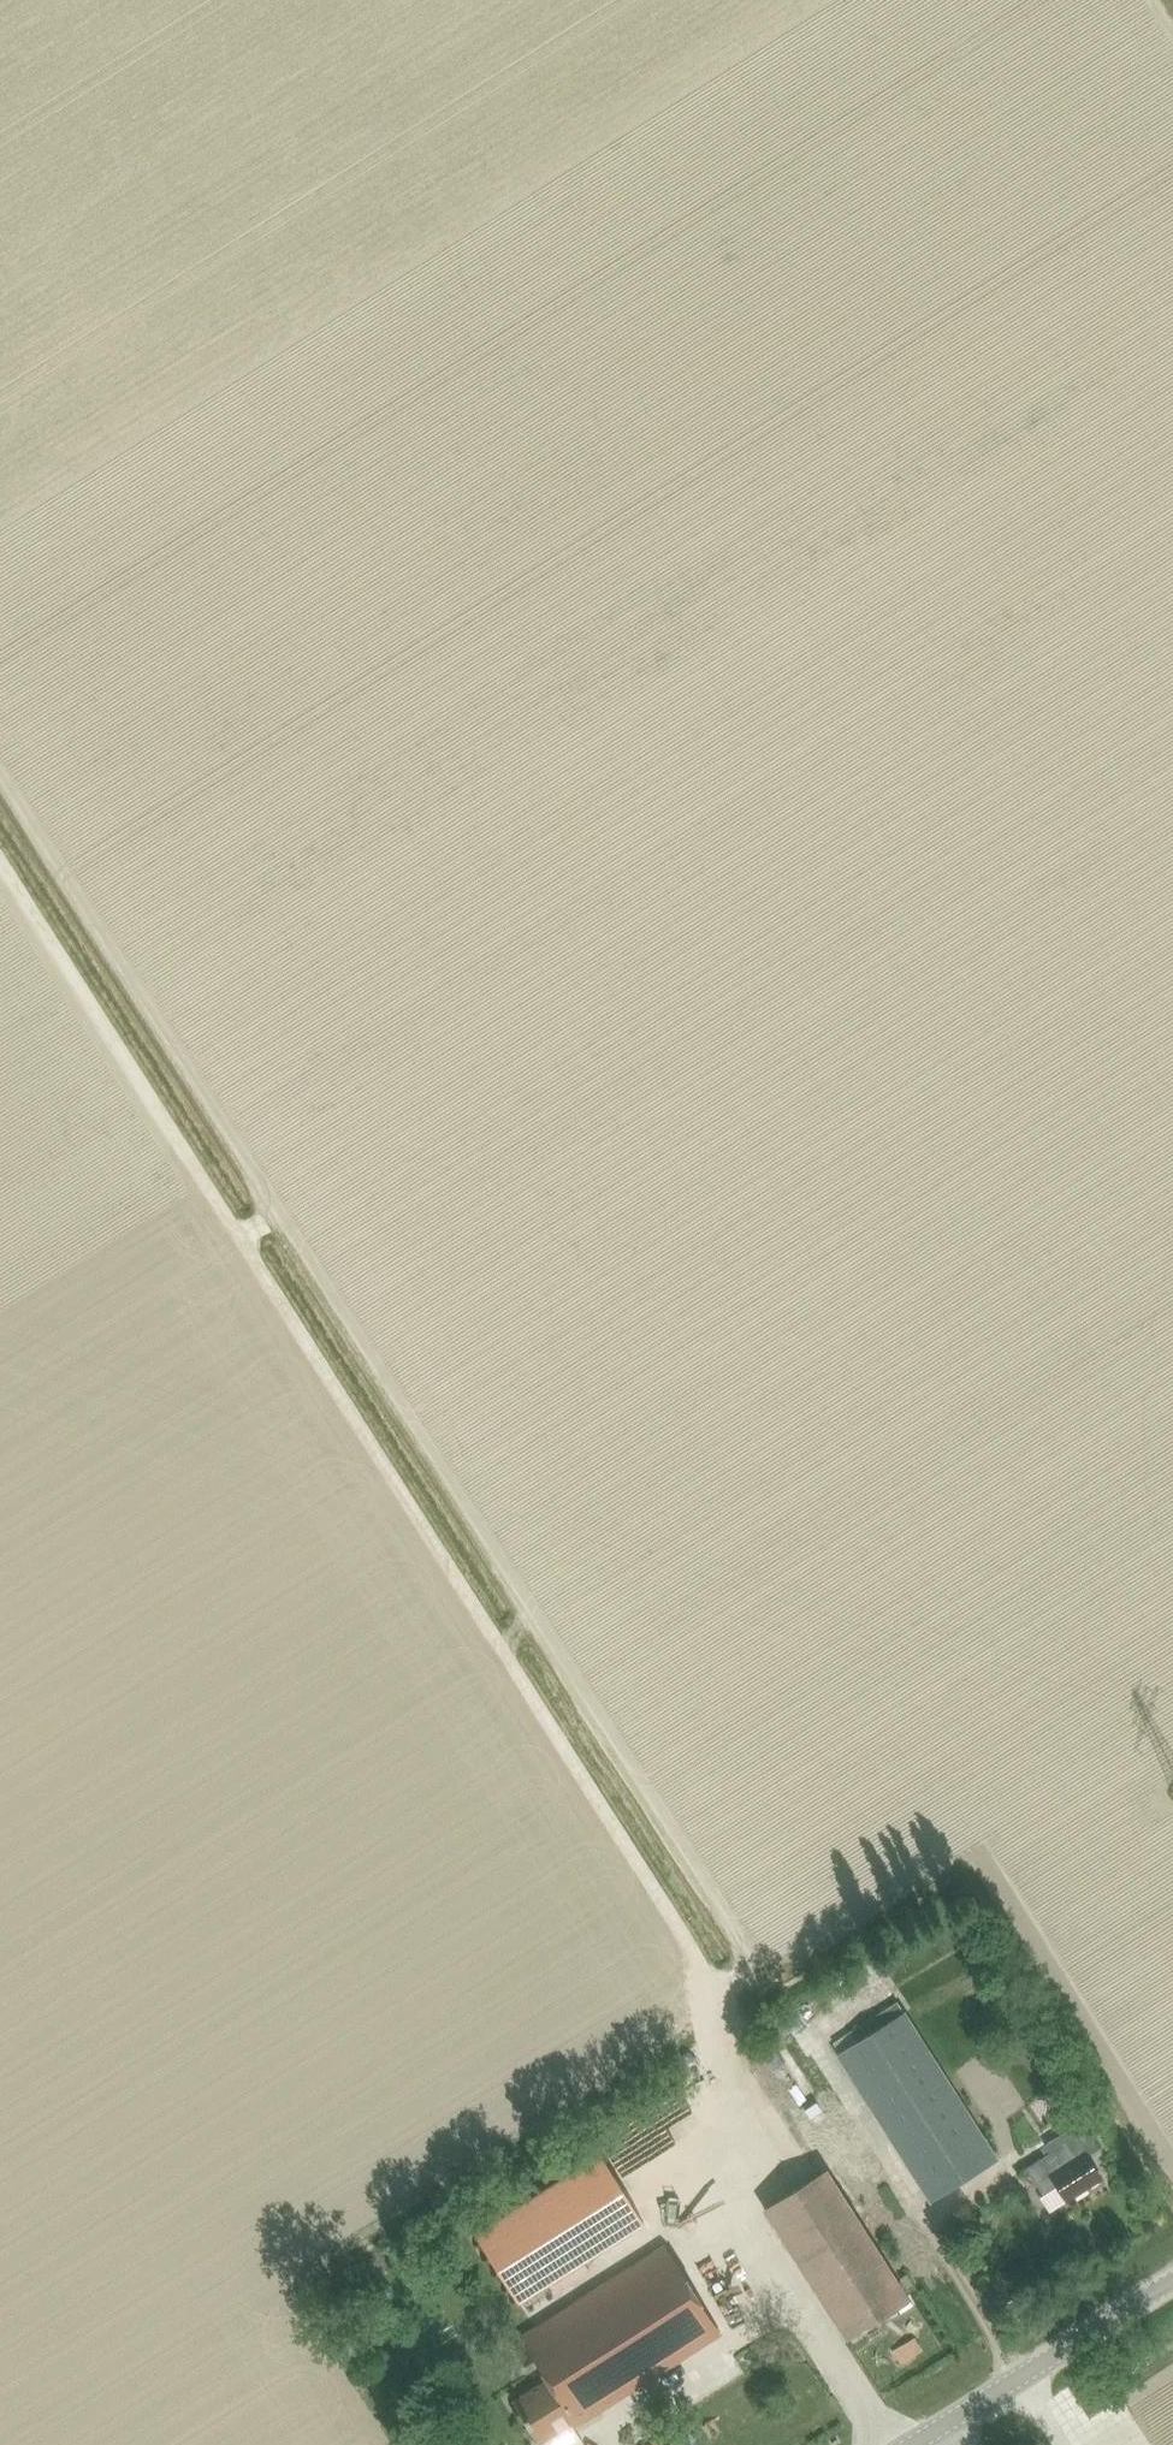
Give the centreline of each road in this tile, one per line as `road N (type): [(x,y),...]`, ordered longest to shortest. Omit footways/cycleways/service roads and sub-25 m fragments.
road 1 (unclassified): [(913,2444),(1172,2281)]

